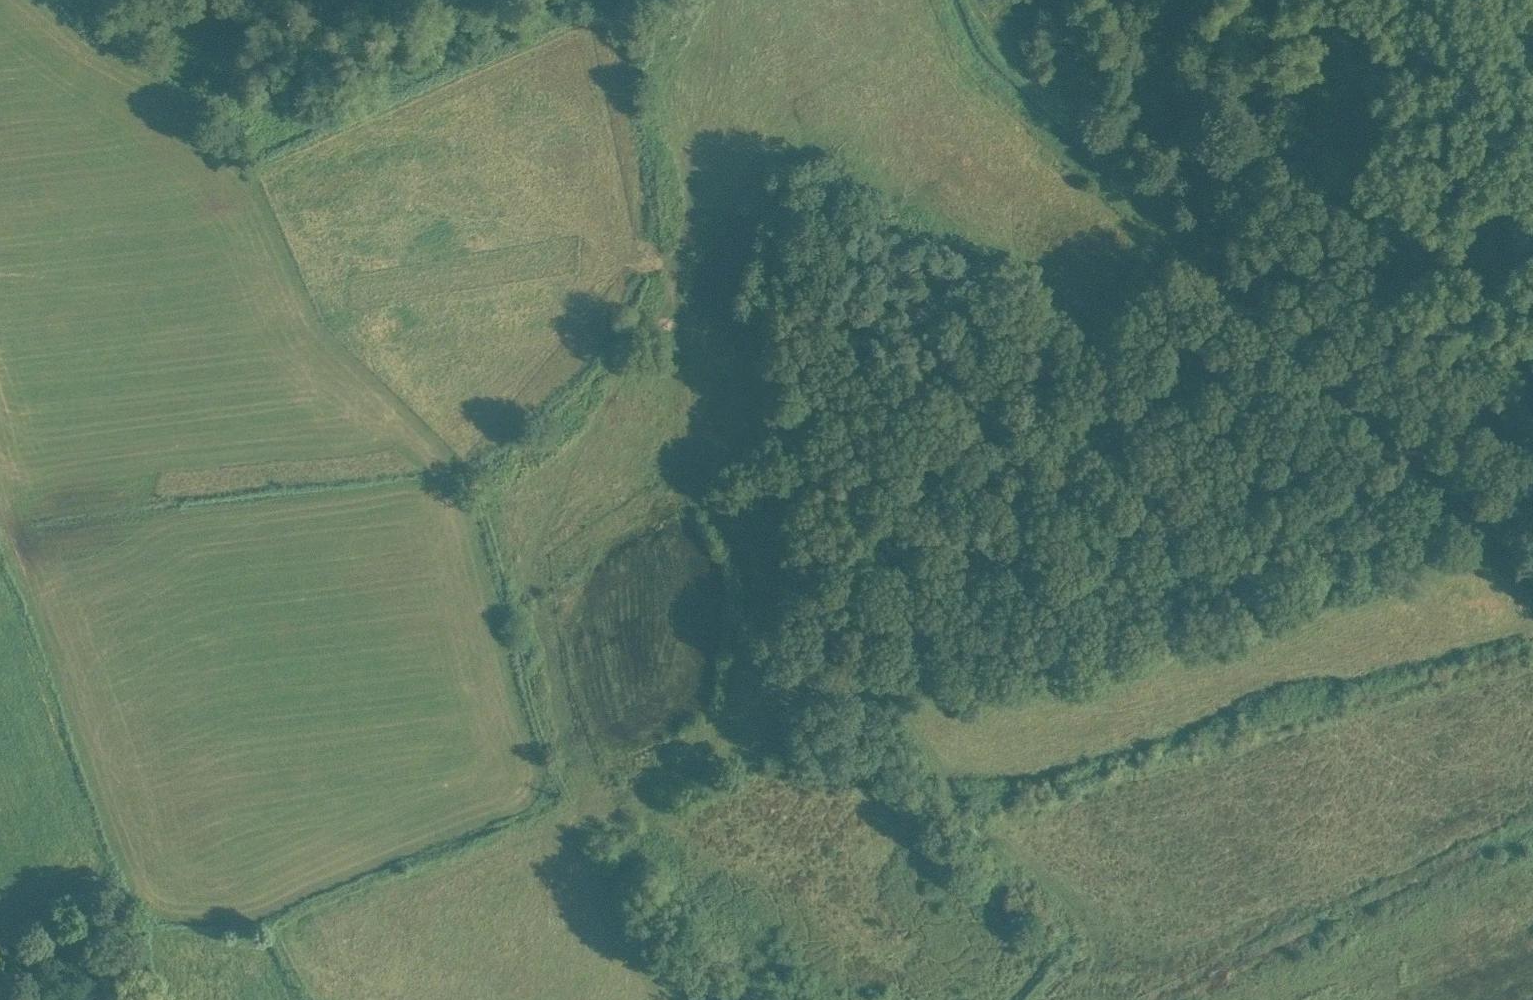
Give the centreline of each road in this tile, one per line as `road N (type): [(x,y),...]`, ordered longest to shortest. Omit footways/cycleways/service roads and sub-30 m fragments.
road 1 (track): [(973,0),(1002,52),(1390,404),(1532,552)]

